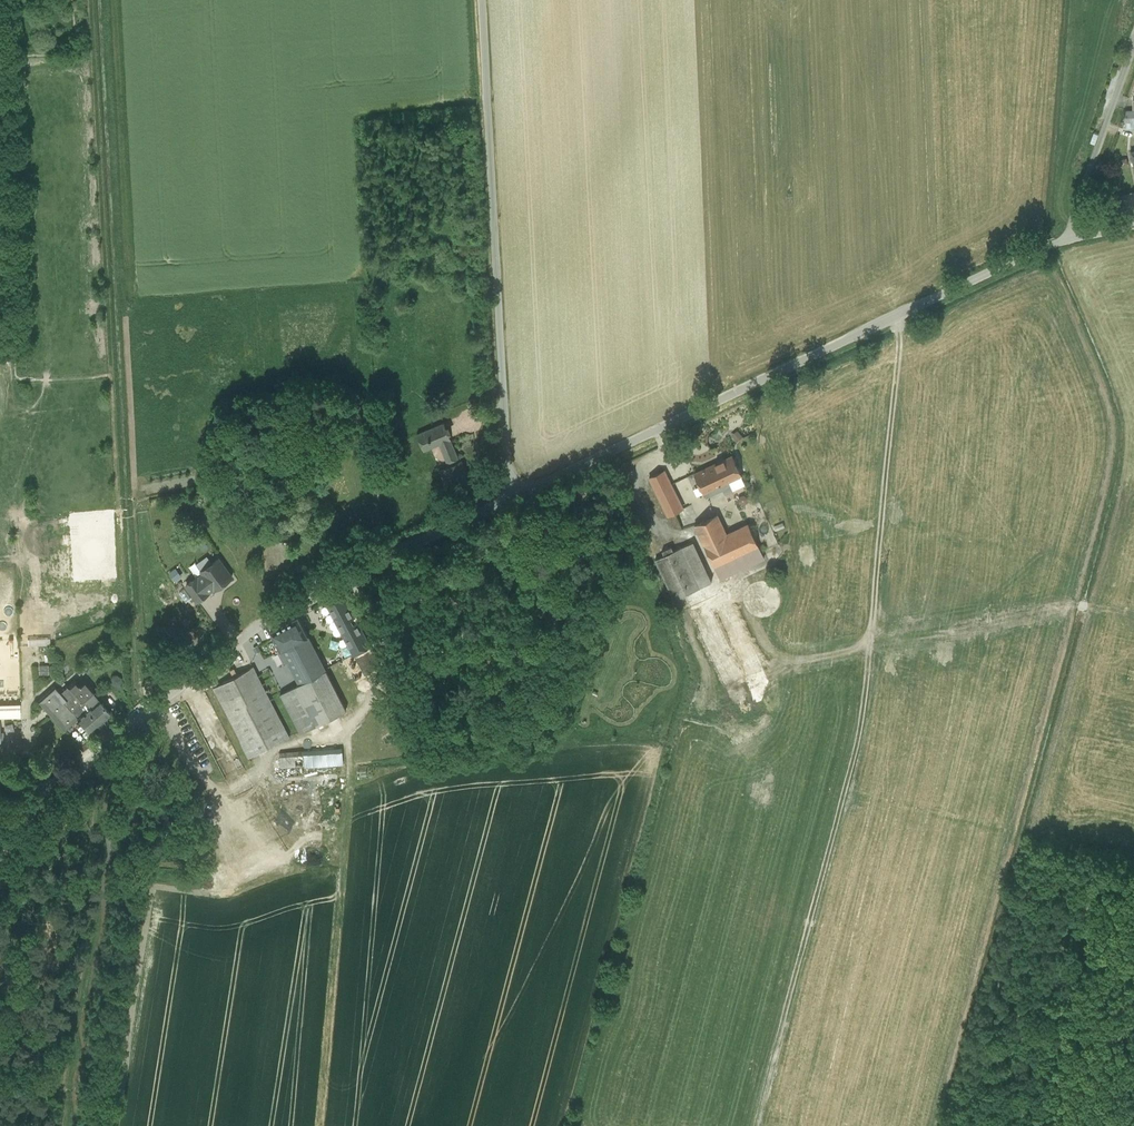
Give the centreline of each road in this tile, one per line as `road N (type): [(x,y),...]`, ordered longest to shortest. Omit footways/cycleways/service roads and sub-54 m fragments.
road 1 (track): [(893,319),(898,336),(865,713),(755,1125)]
road 2 (unclassified): [(514,498),(1064,240)]
road 3 (unclassified): [(481,0),(514,498)]
road 4 (unclassified): [(514,498),(313,591),(141,718)]
road 5 (track): [(90,0),(111,377)]
road 6 (track): [(109,772),(93,811),(99,855),(92,931),(70,1025),(61,1125)]
road 7 (track): [(26,716),(12,380)]
road 8 (track): [(1117,617),(1072,607),(871,646)]
road 9 (residential): [(1133,52),(1064,240)]
road 10 (unclassified): [(0,850),(50,792),(141,718)]

